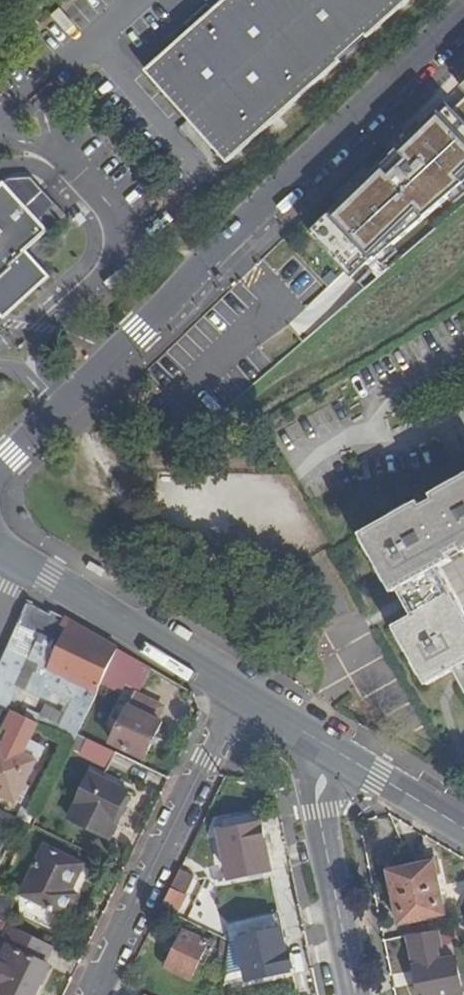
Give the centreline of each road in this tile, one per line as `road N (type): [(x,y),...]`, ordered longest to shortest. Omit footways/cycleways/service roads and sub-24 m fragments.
road 1 (residential): [(463,13),(0,467)]
road 2 (residential): [(239,691),(92,994)]
road 3 (residential): [(358,994),(307,735)]
road 4 (tertiary): [(239,691),(19,561)]
road 5 (tertiary): [(463,827),(307,735)]

